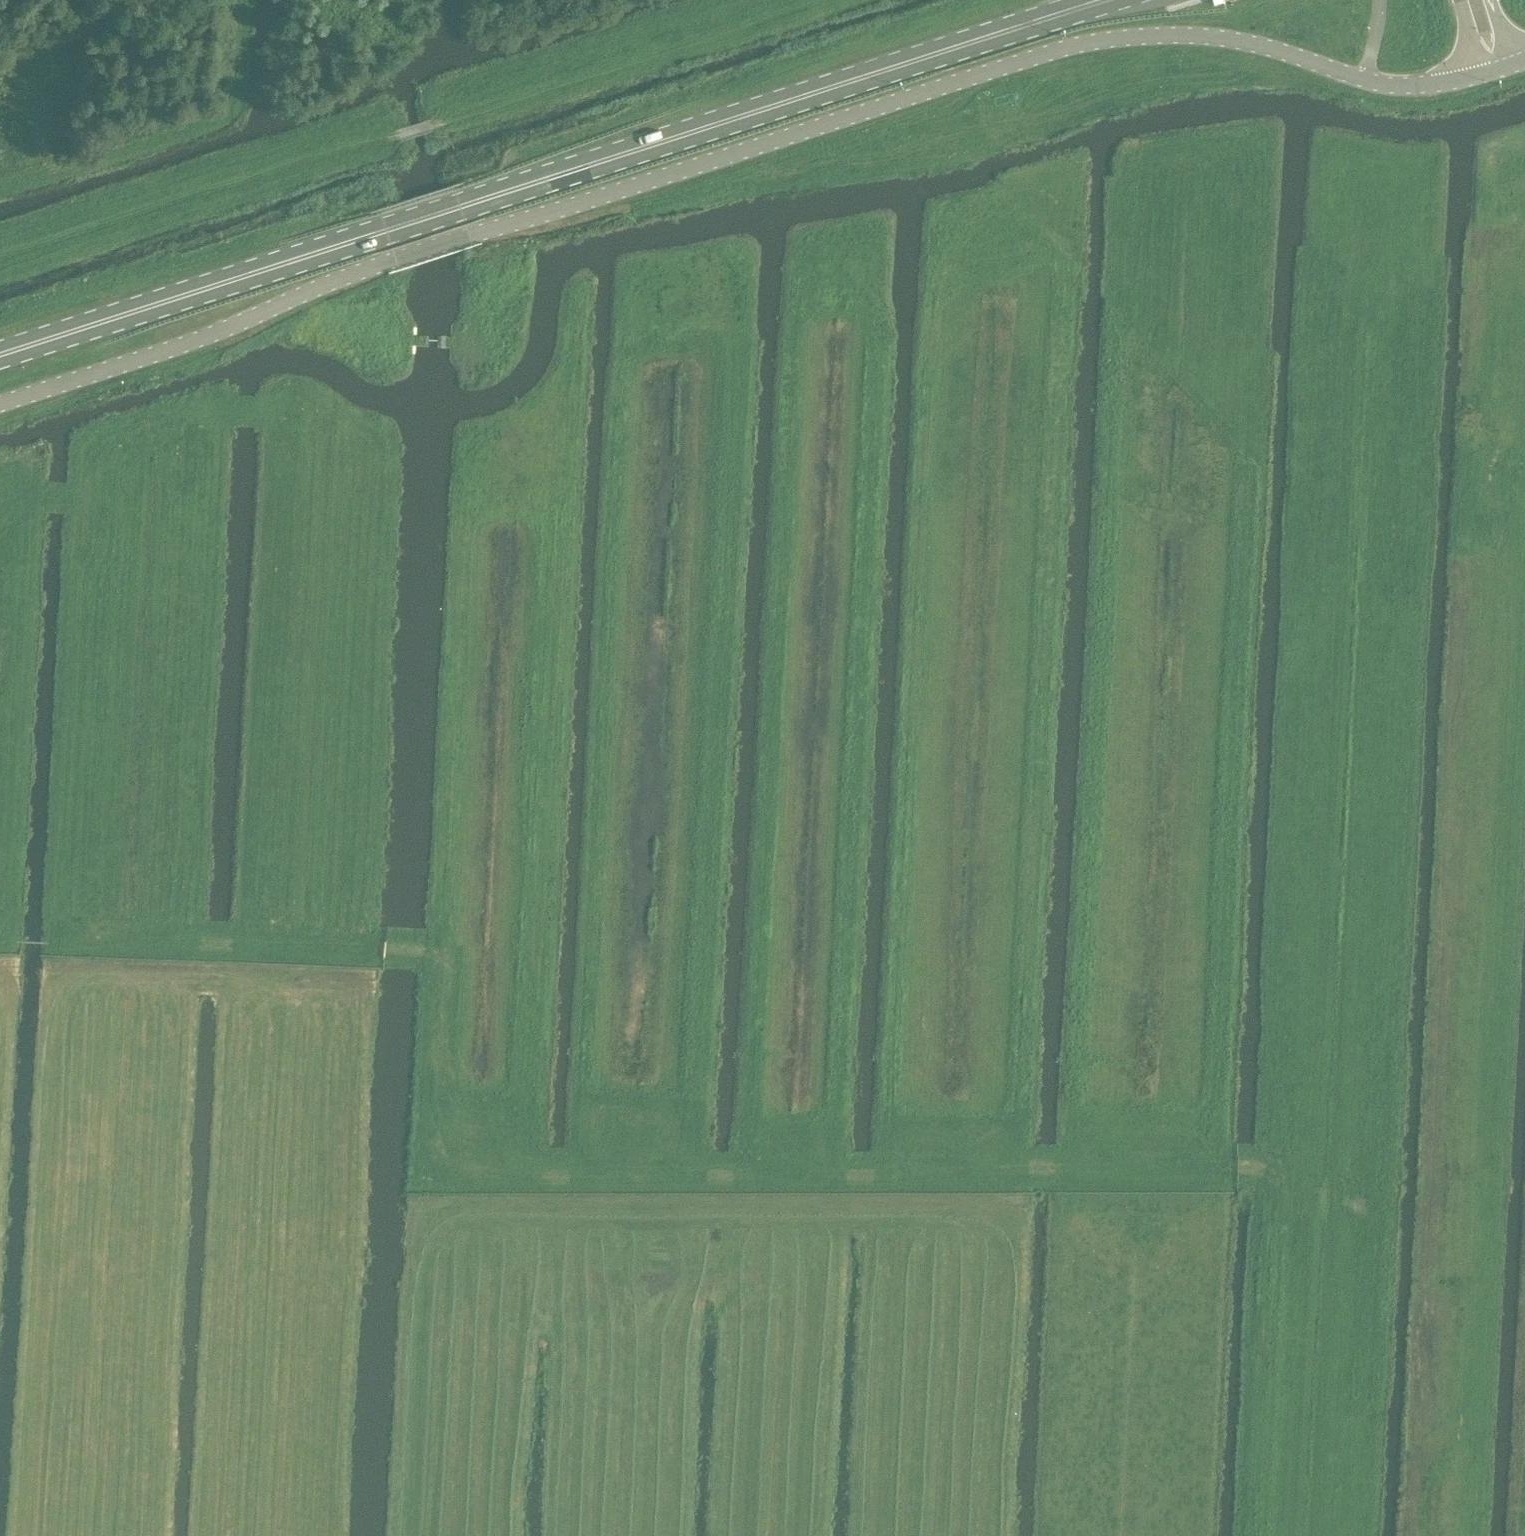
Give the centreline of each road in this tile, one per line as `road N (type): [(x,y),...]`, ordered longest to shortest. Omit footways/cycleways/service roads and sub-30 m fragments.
road 1 (unclassified): [(1474,76),(1410,88),(1238,43),(1103,40),(396,259),(224,330),(0,404)]
road 2 (primary): [(0,355),(1106,0)]

